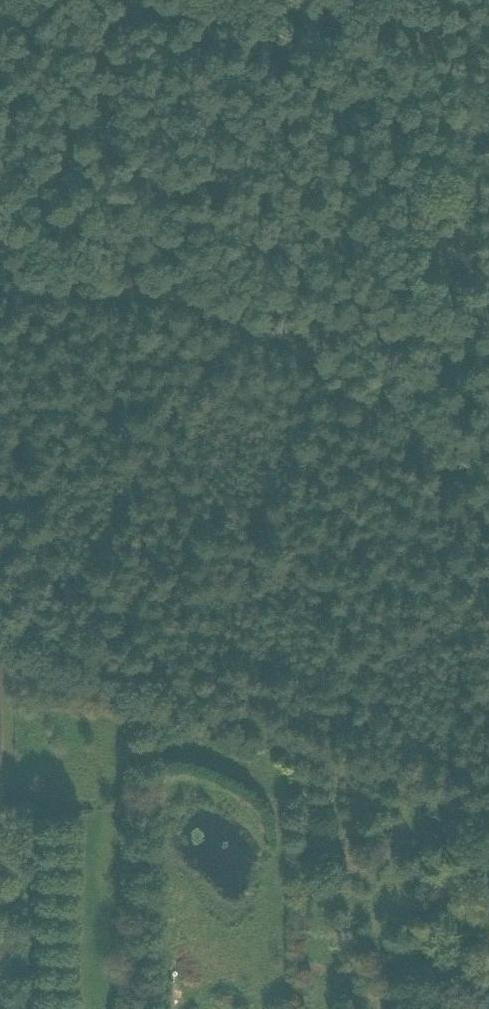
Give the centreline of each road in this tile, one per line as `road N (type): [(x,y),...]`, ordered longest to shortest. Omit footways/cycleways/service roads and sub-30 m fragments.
road 1 (track): [(0,294),(184,304),(253,325),(488,507)]
road 2 (track): [(488,823),(0,625)]
road 3 (track): [(488,276),(445,246),(441,200),(488,87)]

